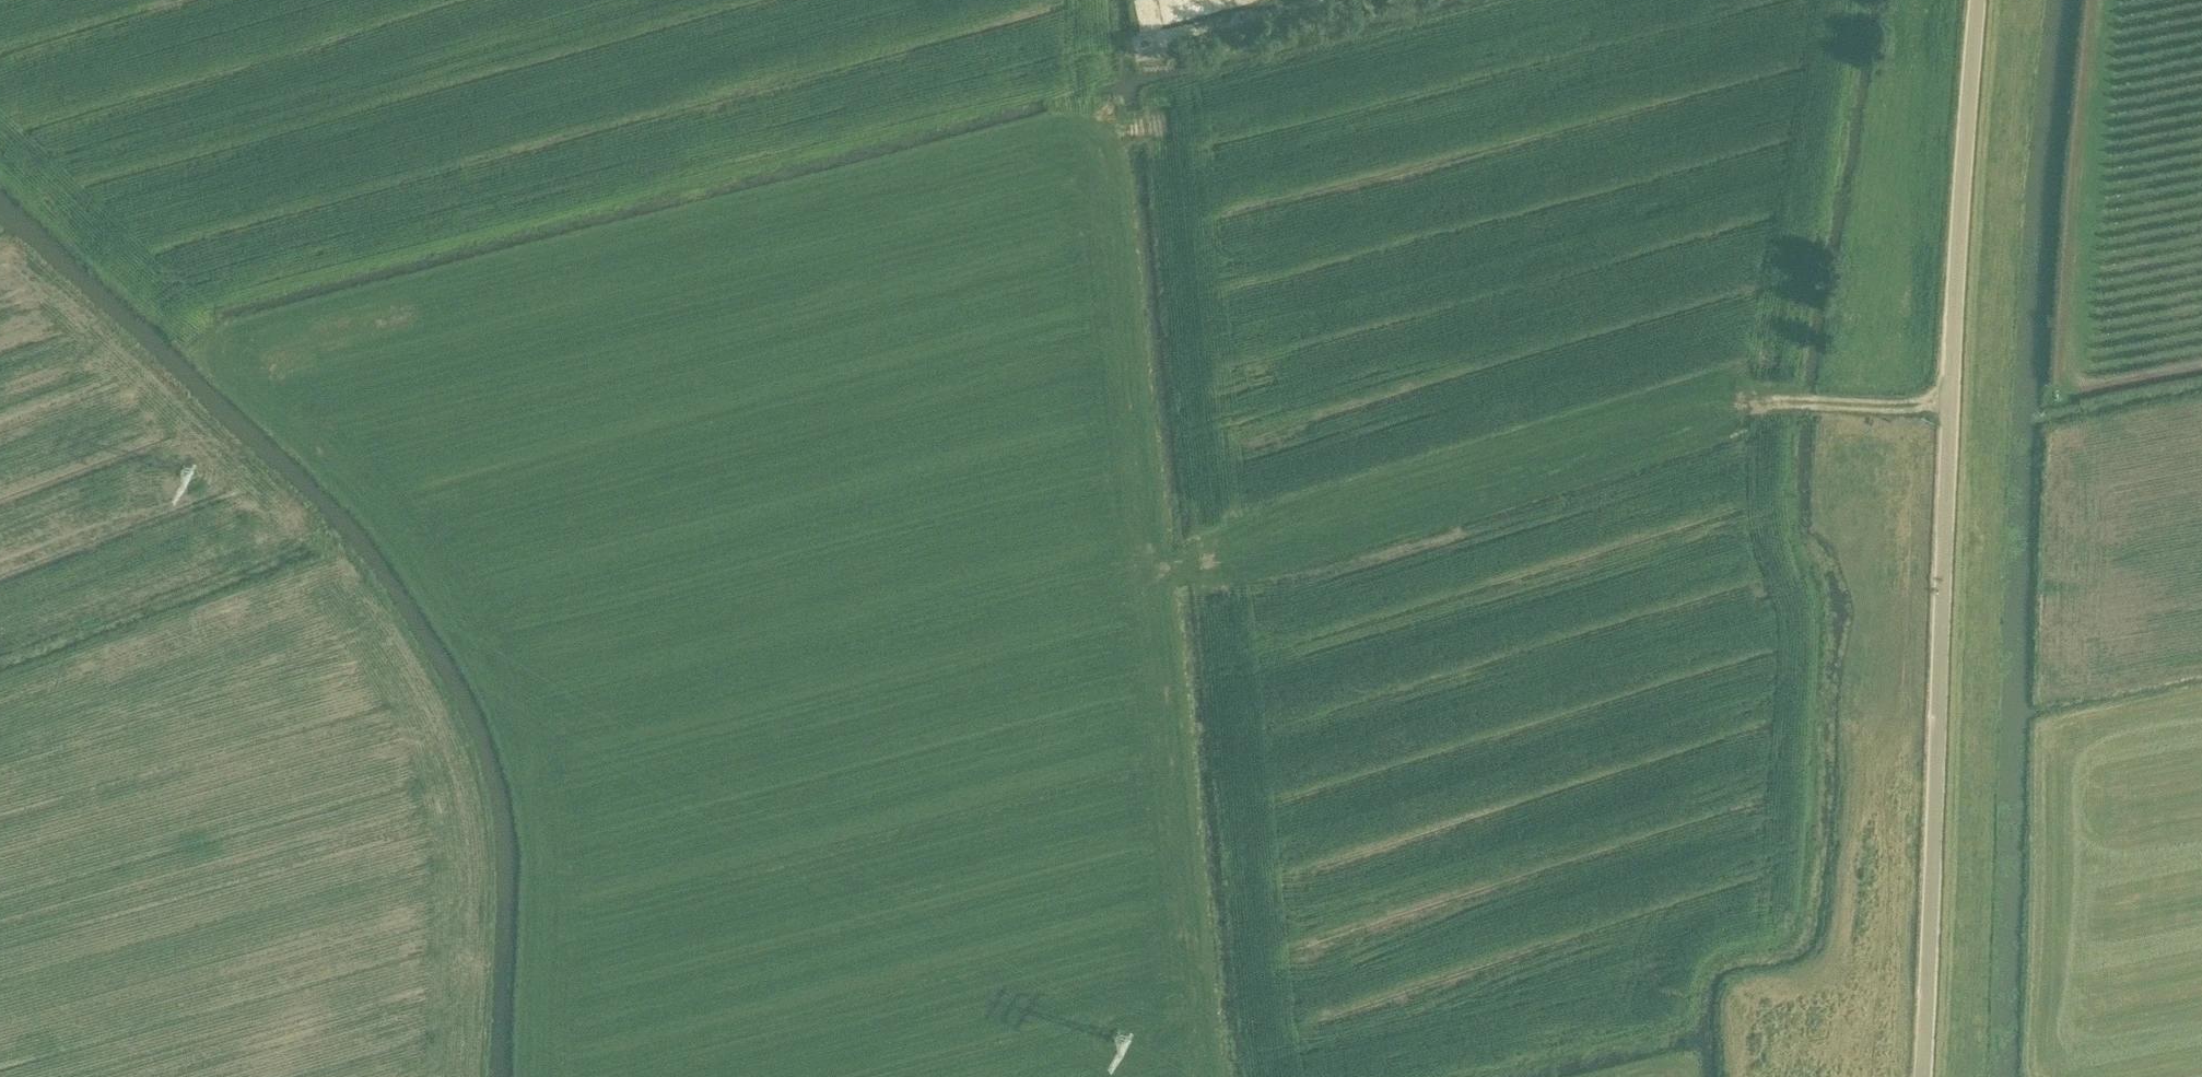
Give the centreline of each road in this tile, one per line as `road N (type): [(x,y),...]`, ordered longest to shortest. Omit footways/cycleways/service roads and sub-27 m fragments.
road 1 (unclassified): [(1921,1076),(1984,0)]

